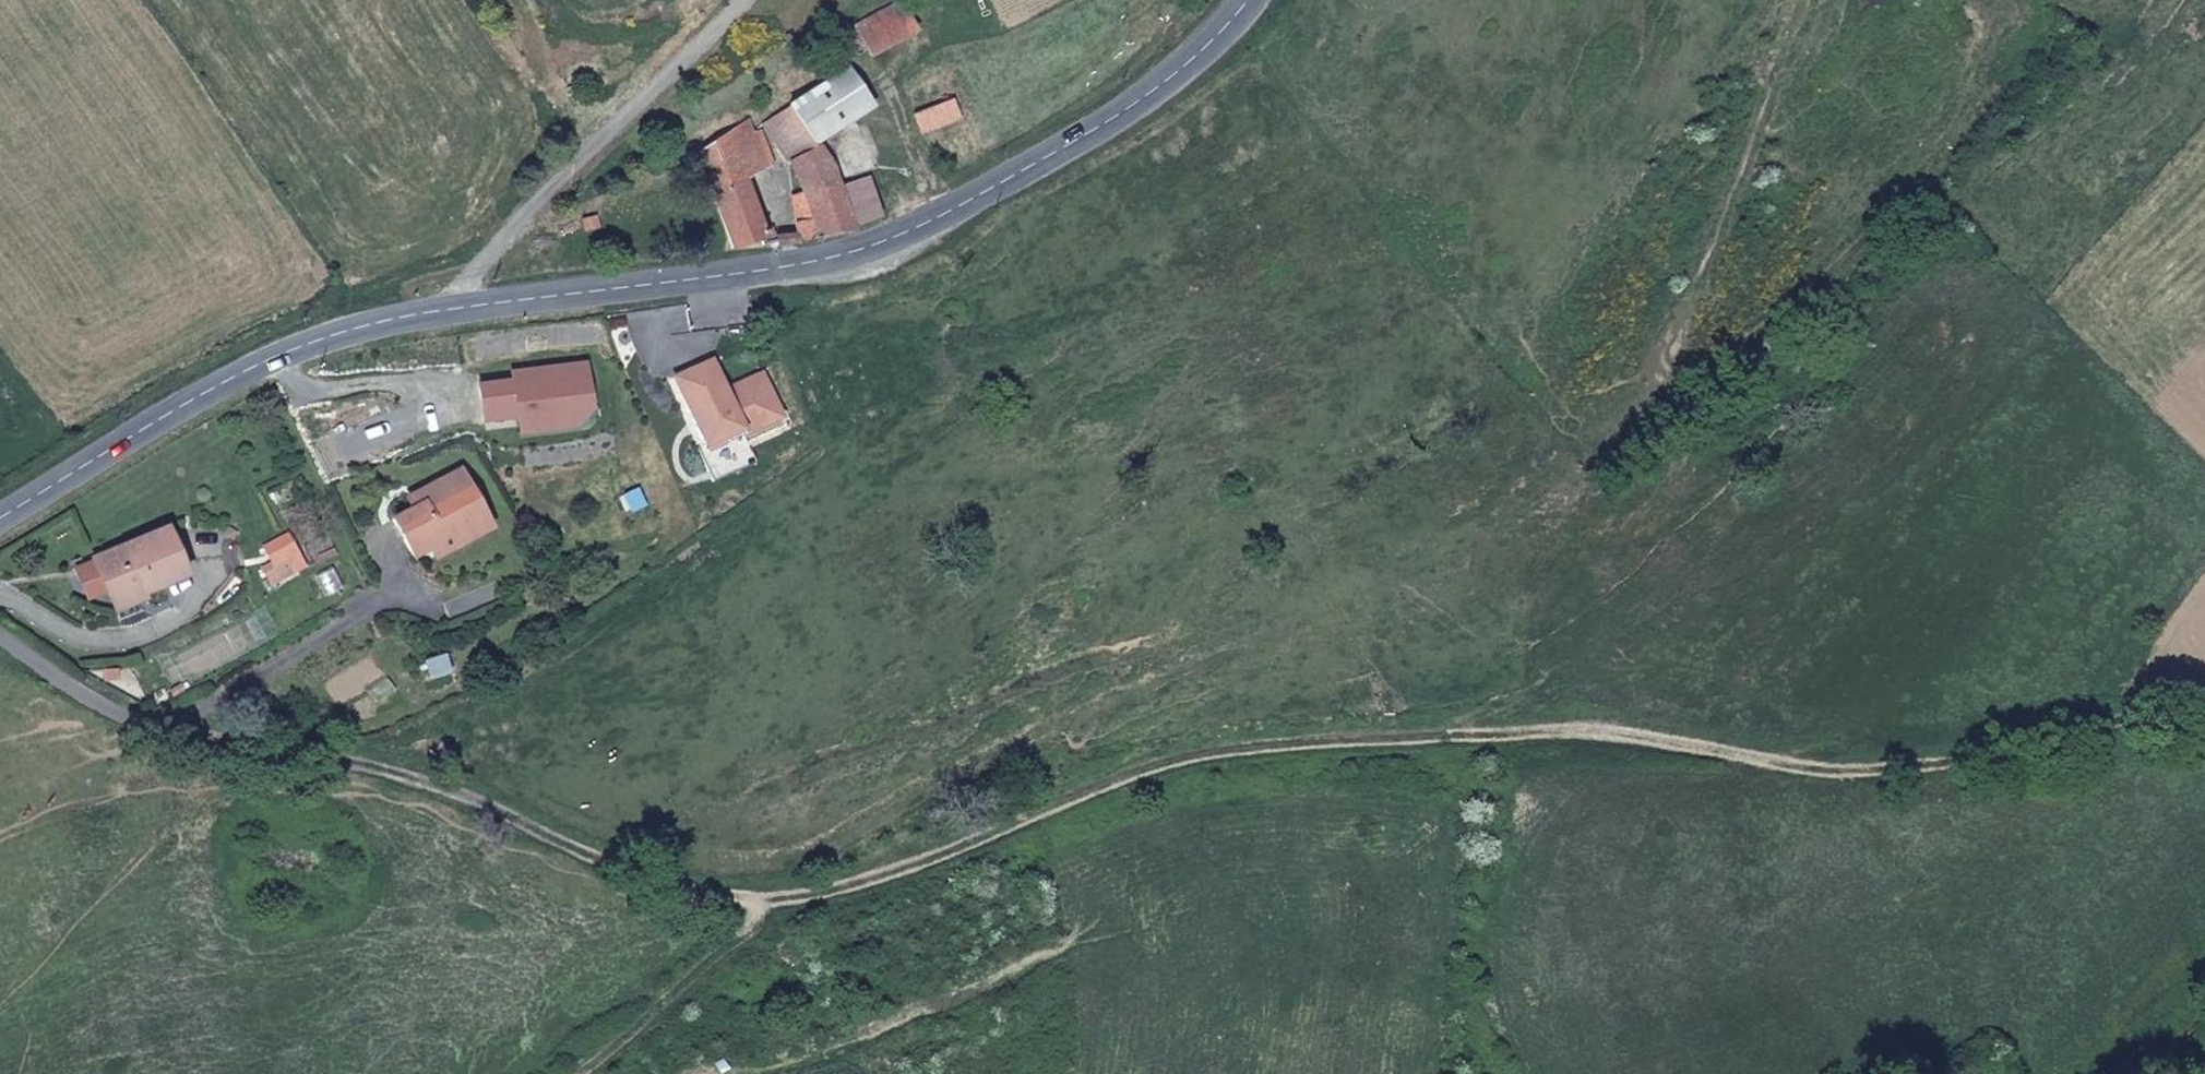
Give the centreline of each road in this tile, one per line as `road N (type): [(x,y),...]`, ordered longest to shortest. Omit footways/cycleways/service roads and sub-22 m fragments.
road 1 (track): [(2204,719),(2097,723),(2007,754),(1902,774),(1585,728),(1188,756),(968,853),(850,894),(743,898),(637,871),(451,788),(237,744)]
road 2 (secondary): [(0,520),(188,402),(306,343),(372,322),(845,260),(937,225),(1164,88),(1255,0)]
road 3 (unclassified): [(237,744),(97,706),(0,636)]

